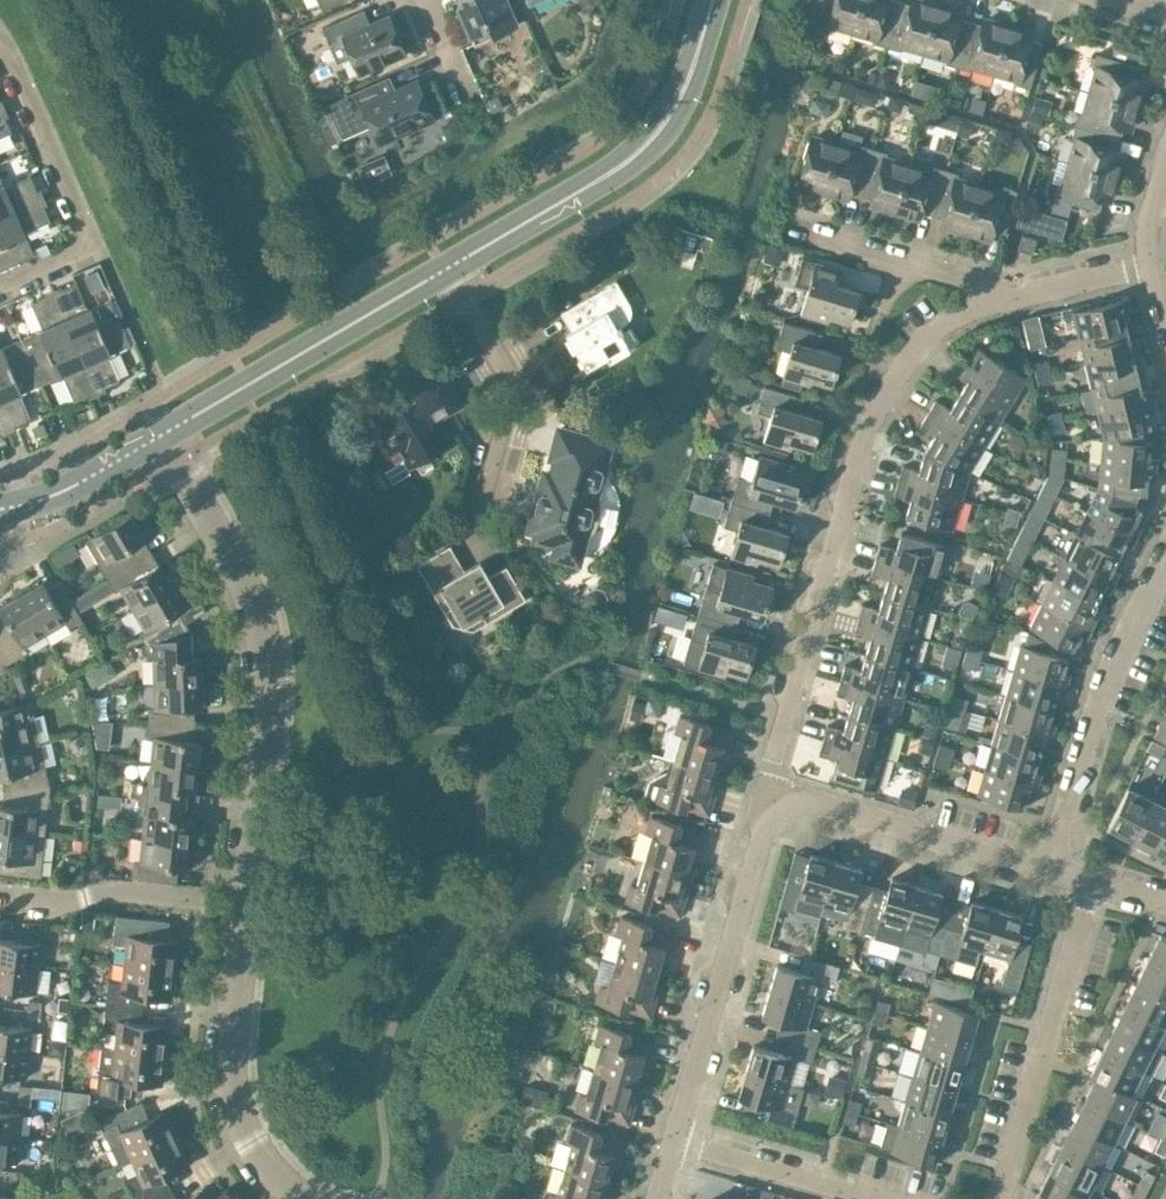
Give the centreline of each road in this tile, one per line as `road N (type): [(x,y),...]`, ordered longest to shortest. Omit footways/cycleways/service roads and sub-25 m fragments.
road 1 (residential): [(771,799),(876,409),(930,335),(1002,293)]
road 2 (residential): [(161,437),(255,602),(269,678),(245,900)]
road 3 (residential): [(447,272),(606,181),(673,117),(709,0)]
road 4 (residential): [(675,1144),(771,799)]
road 5 (residential): [(1052,869),(1103,697),(1165,559)]
road 6 (residential): [(161,437),(447,272)]
road 7 (residential): [(1003,1198),(1092,881)]
road 8 (residential): [(0,282),(96,240),(0,42)]
road 9 (residential): [(245,900),(228,1053),(246,1135),(302,1198)]
road 10 (residential): [(1052,869),(771,799)]
road 11 (residential): [(447,272),(504,370),(487,508)]
road 12 (residential): [(245,900),(119,888),(65,899),(0,890)]
road 13 (residential): [(1002,293),(805,233)]
road 14 (residential): [(675,1144),(866,1198)]
road 15 (residential): [(0,509),(91,480),(161,437)]
road 16 (residential): [(1002,293),(1150,260)]

